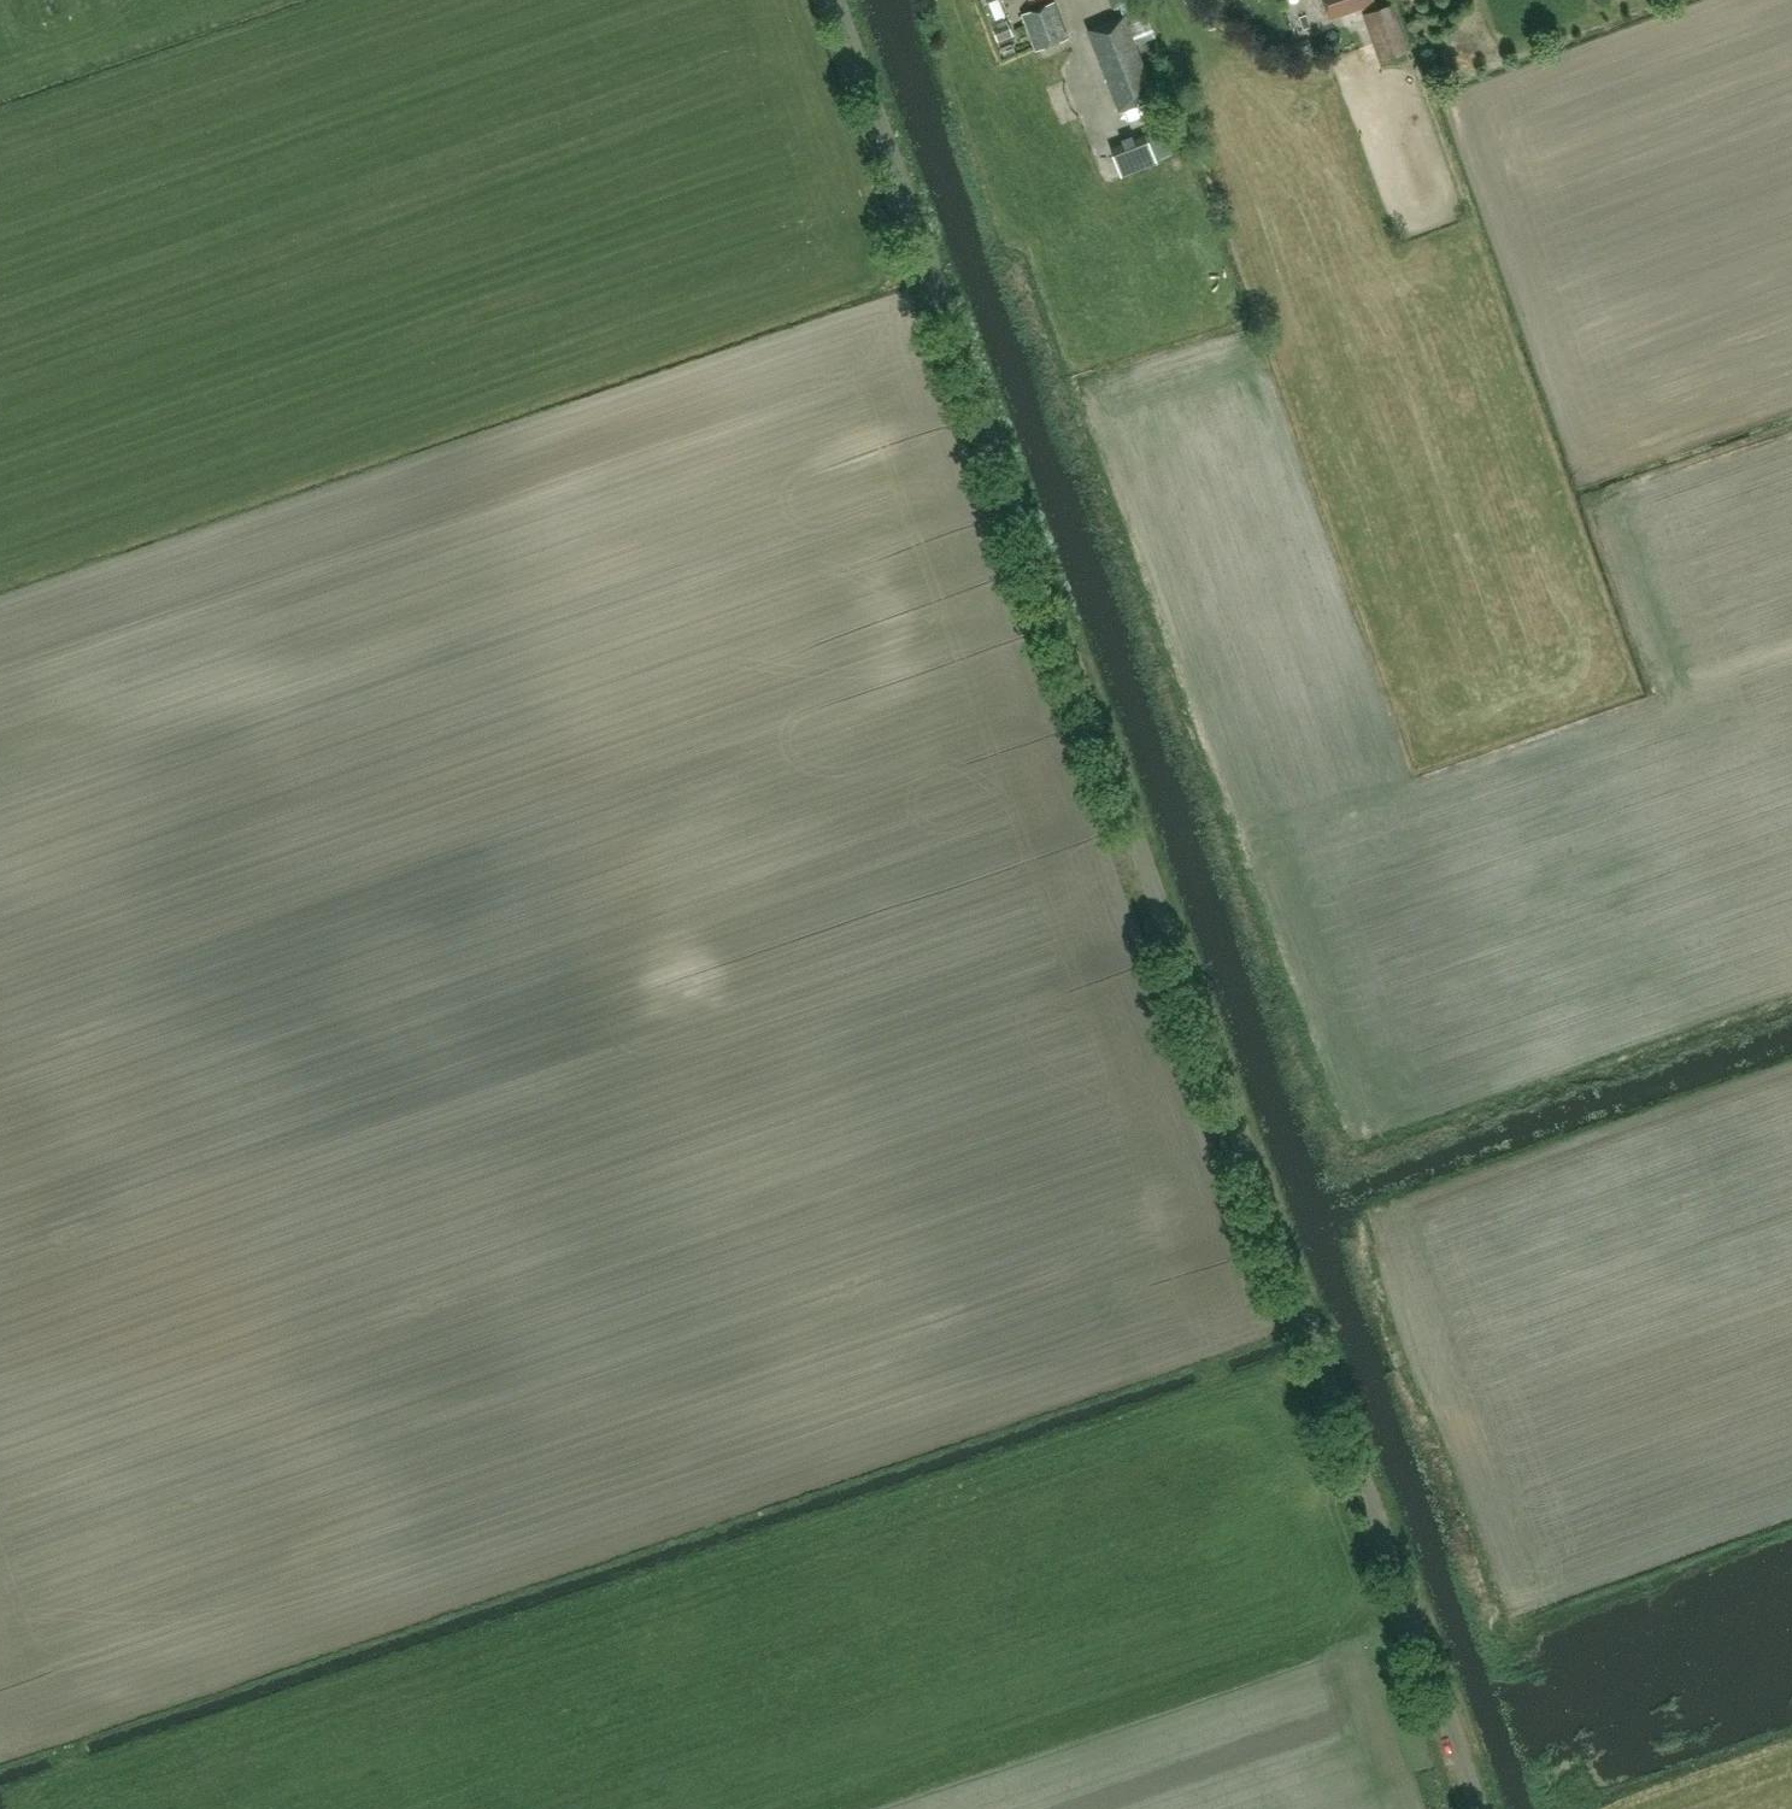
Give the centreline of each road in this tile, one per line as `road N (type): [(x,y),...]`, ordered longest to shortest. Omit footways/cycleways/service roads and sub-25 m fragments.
road 1 (unclassified): [(1478,1808),(835,0)]

